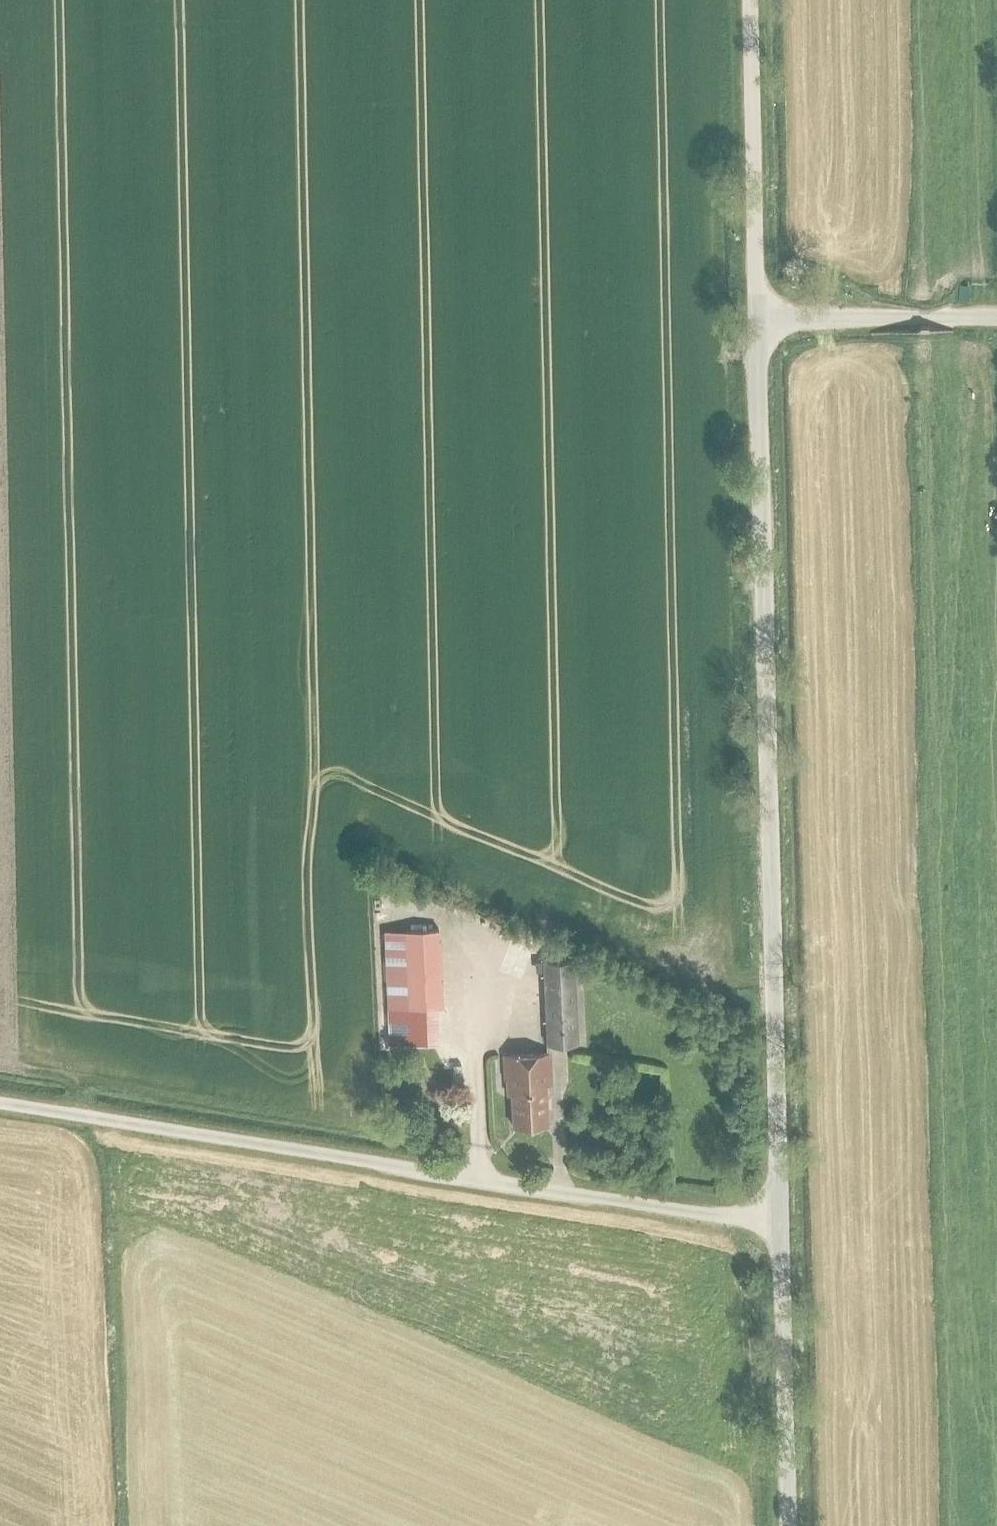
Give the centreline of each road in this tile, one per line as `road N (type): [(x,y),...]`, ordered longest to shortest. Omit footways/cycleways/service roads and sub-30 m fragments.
road 1 (tertiary): [(756,321),(786,1525)]
road 2 (unclassified): [(756,321),(748,0)]
road 3 (tertiary): [(996,314),(756,321)]

